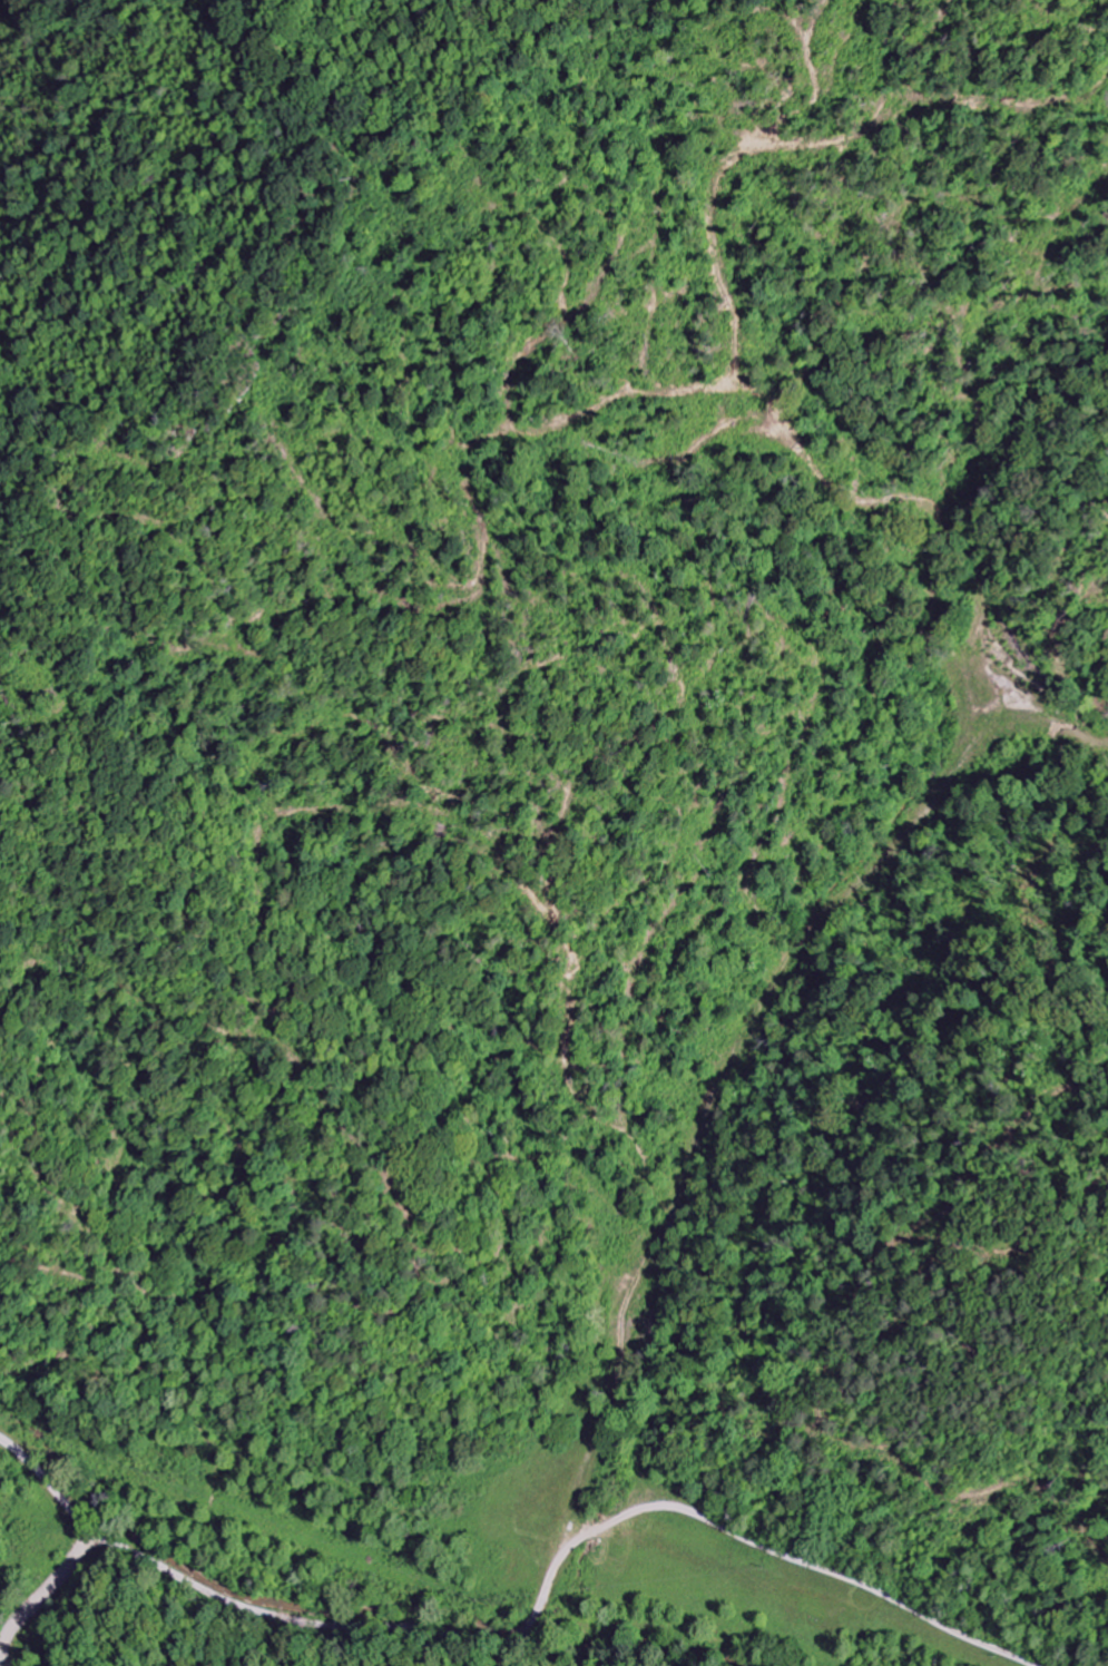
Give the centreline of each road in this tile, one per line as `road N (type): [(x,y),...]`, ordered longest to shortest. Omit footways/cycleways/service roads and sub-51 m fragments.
road 1 (residential): [(997,1665),(950,1646),(0,1433)]

